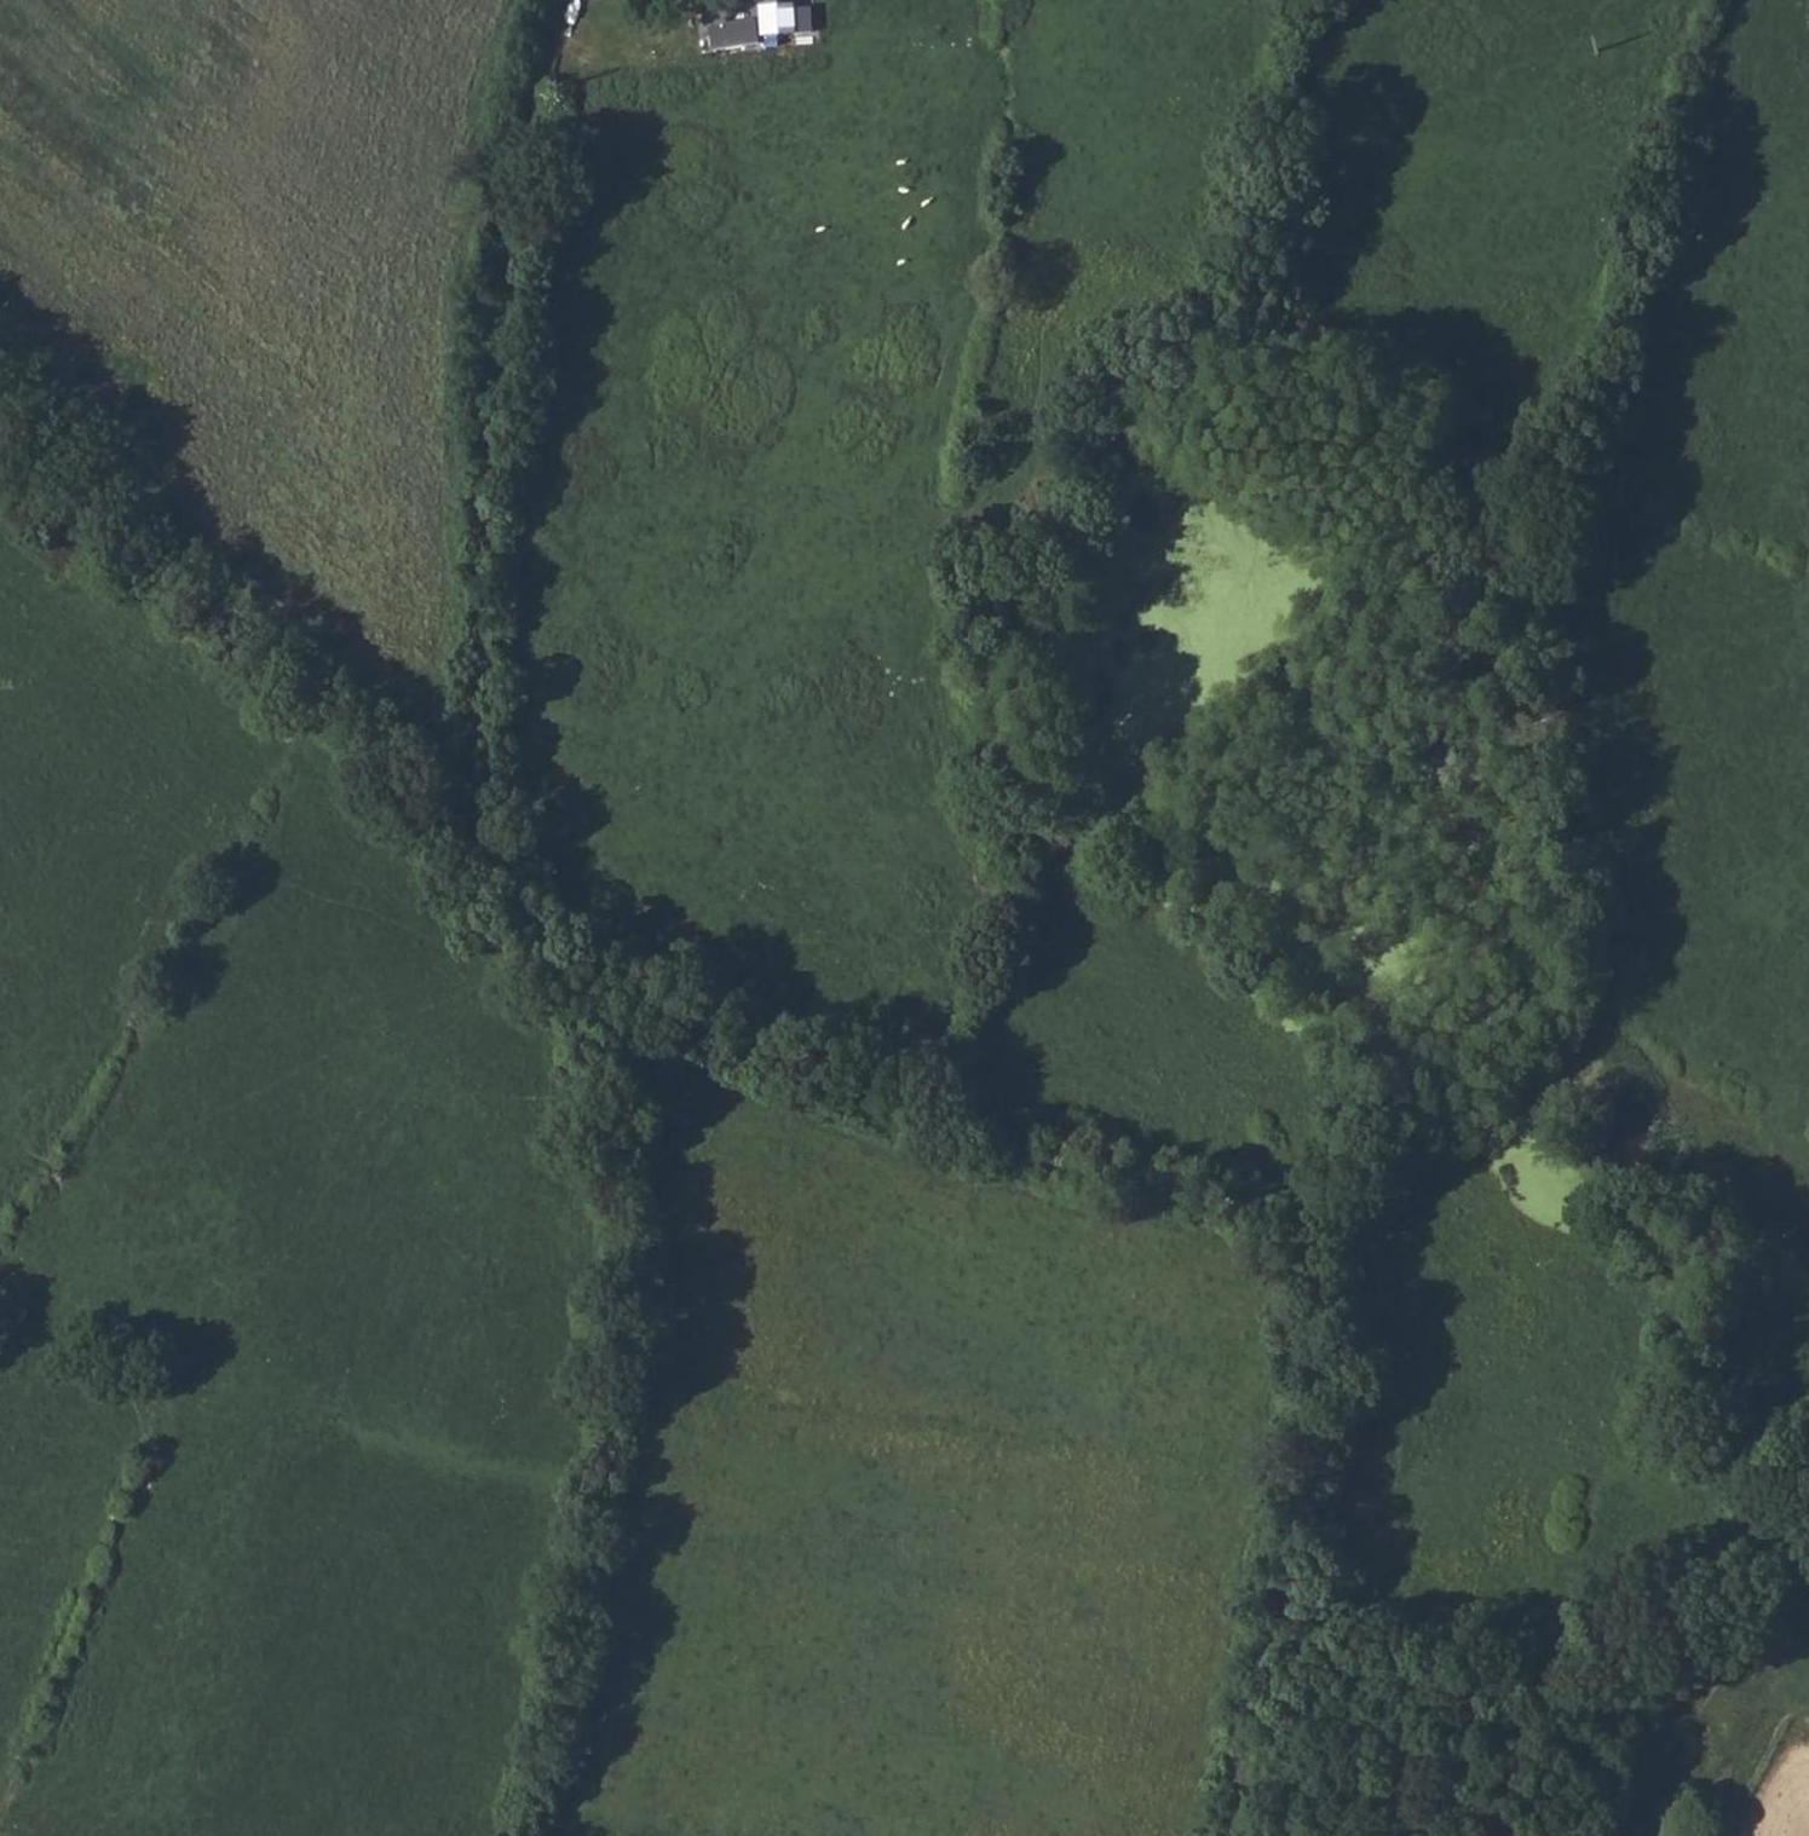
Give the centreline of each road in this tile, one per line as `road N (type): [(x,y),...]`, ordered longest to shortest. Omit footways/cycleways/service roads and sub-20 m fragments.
road 1 (track): [(1250,1835),(1338,1340),(1305,1253),(969,1145),(580,983),(478,858),(507,361),(552,39),(567,0)]
road 2 (track): [(1808,1586),(1781,1610),(1518,1697),(1281,1651)]

